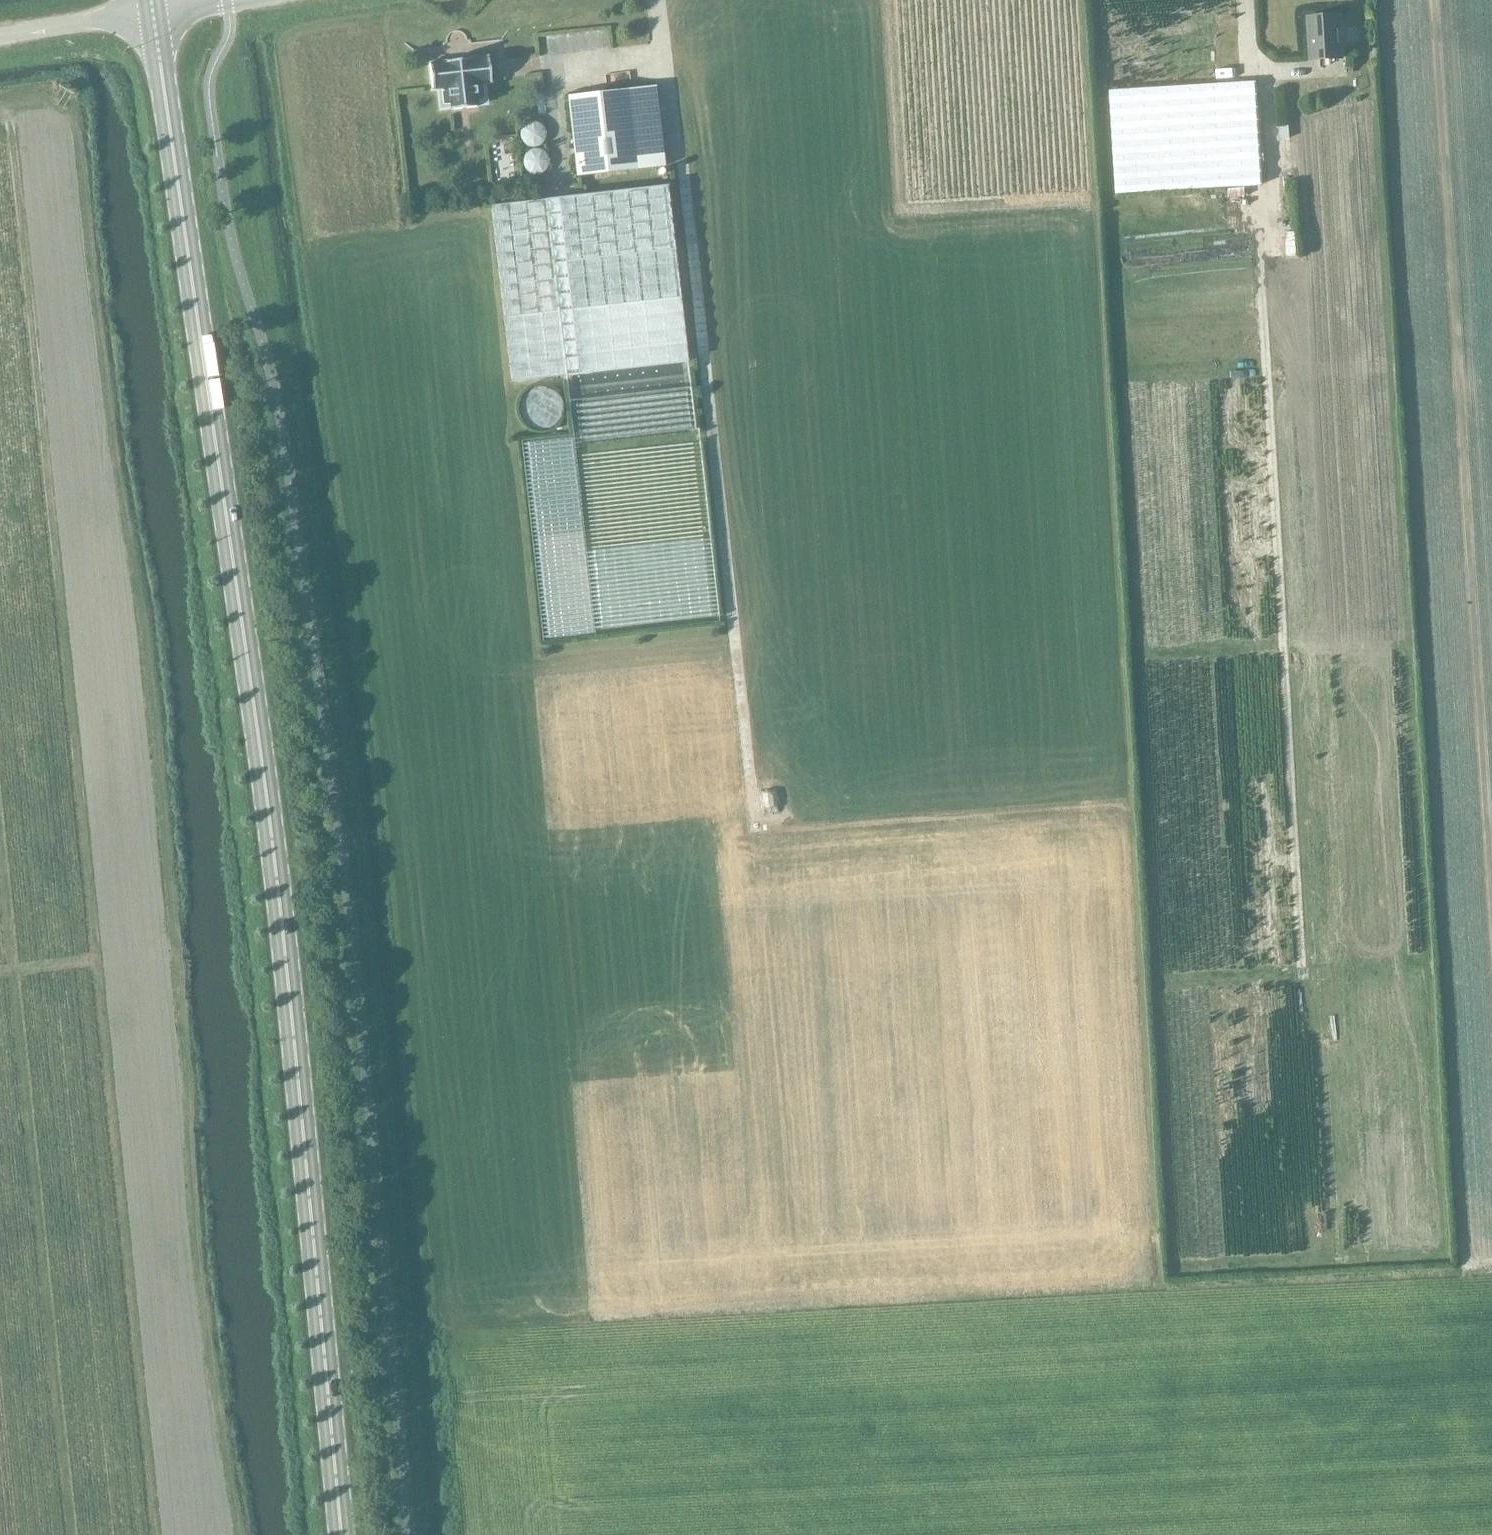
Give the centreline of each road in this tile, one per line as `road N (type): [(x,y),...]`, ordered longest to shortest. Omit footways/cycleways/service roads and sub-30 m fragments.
road 1 (tertiary): [(342,1534),(308,1164),(239,588),(151,15)]
road 2 (unclassified): [(0,37),(151,15)]

